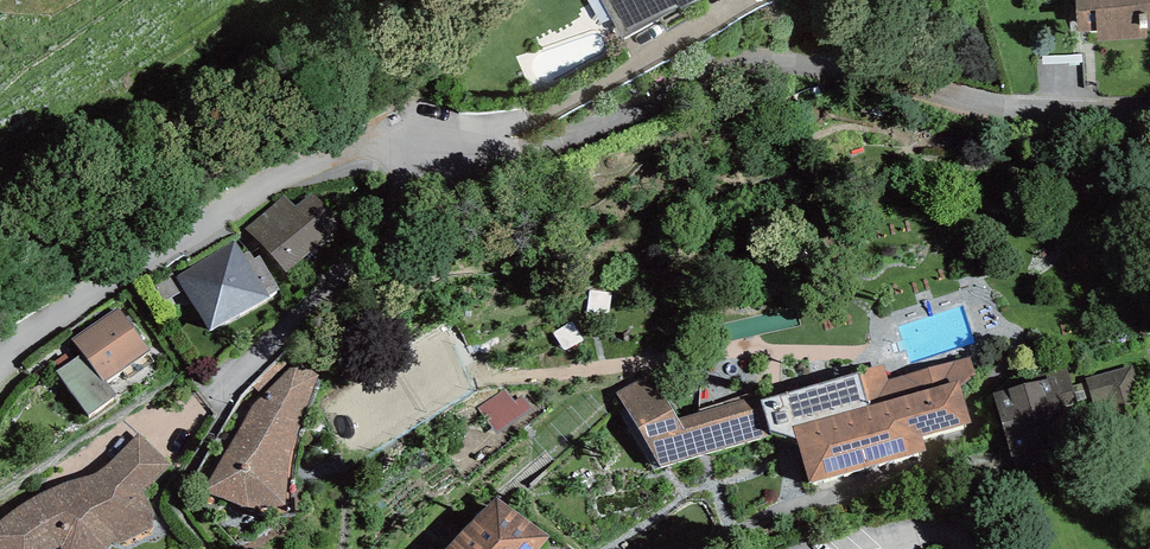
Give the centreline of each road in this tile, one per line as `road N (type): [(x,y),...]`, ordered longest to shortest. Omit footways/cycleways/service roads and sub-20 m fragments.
road 1 (residential): [(1149,117),(1021,109),(806,52),(413,155),(273,182),(0,359)]

